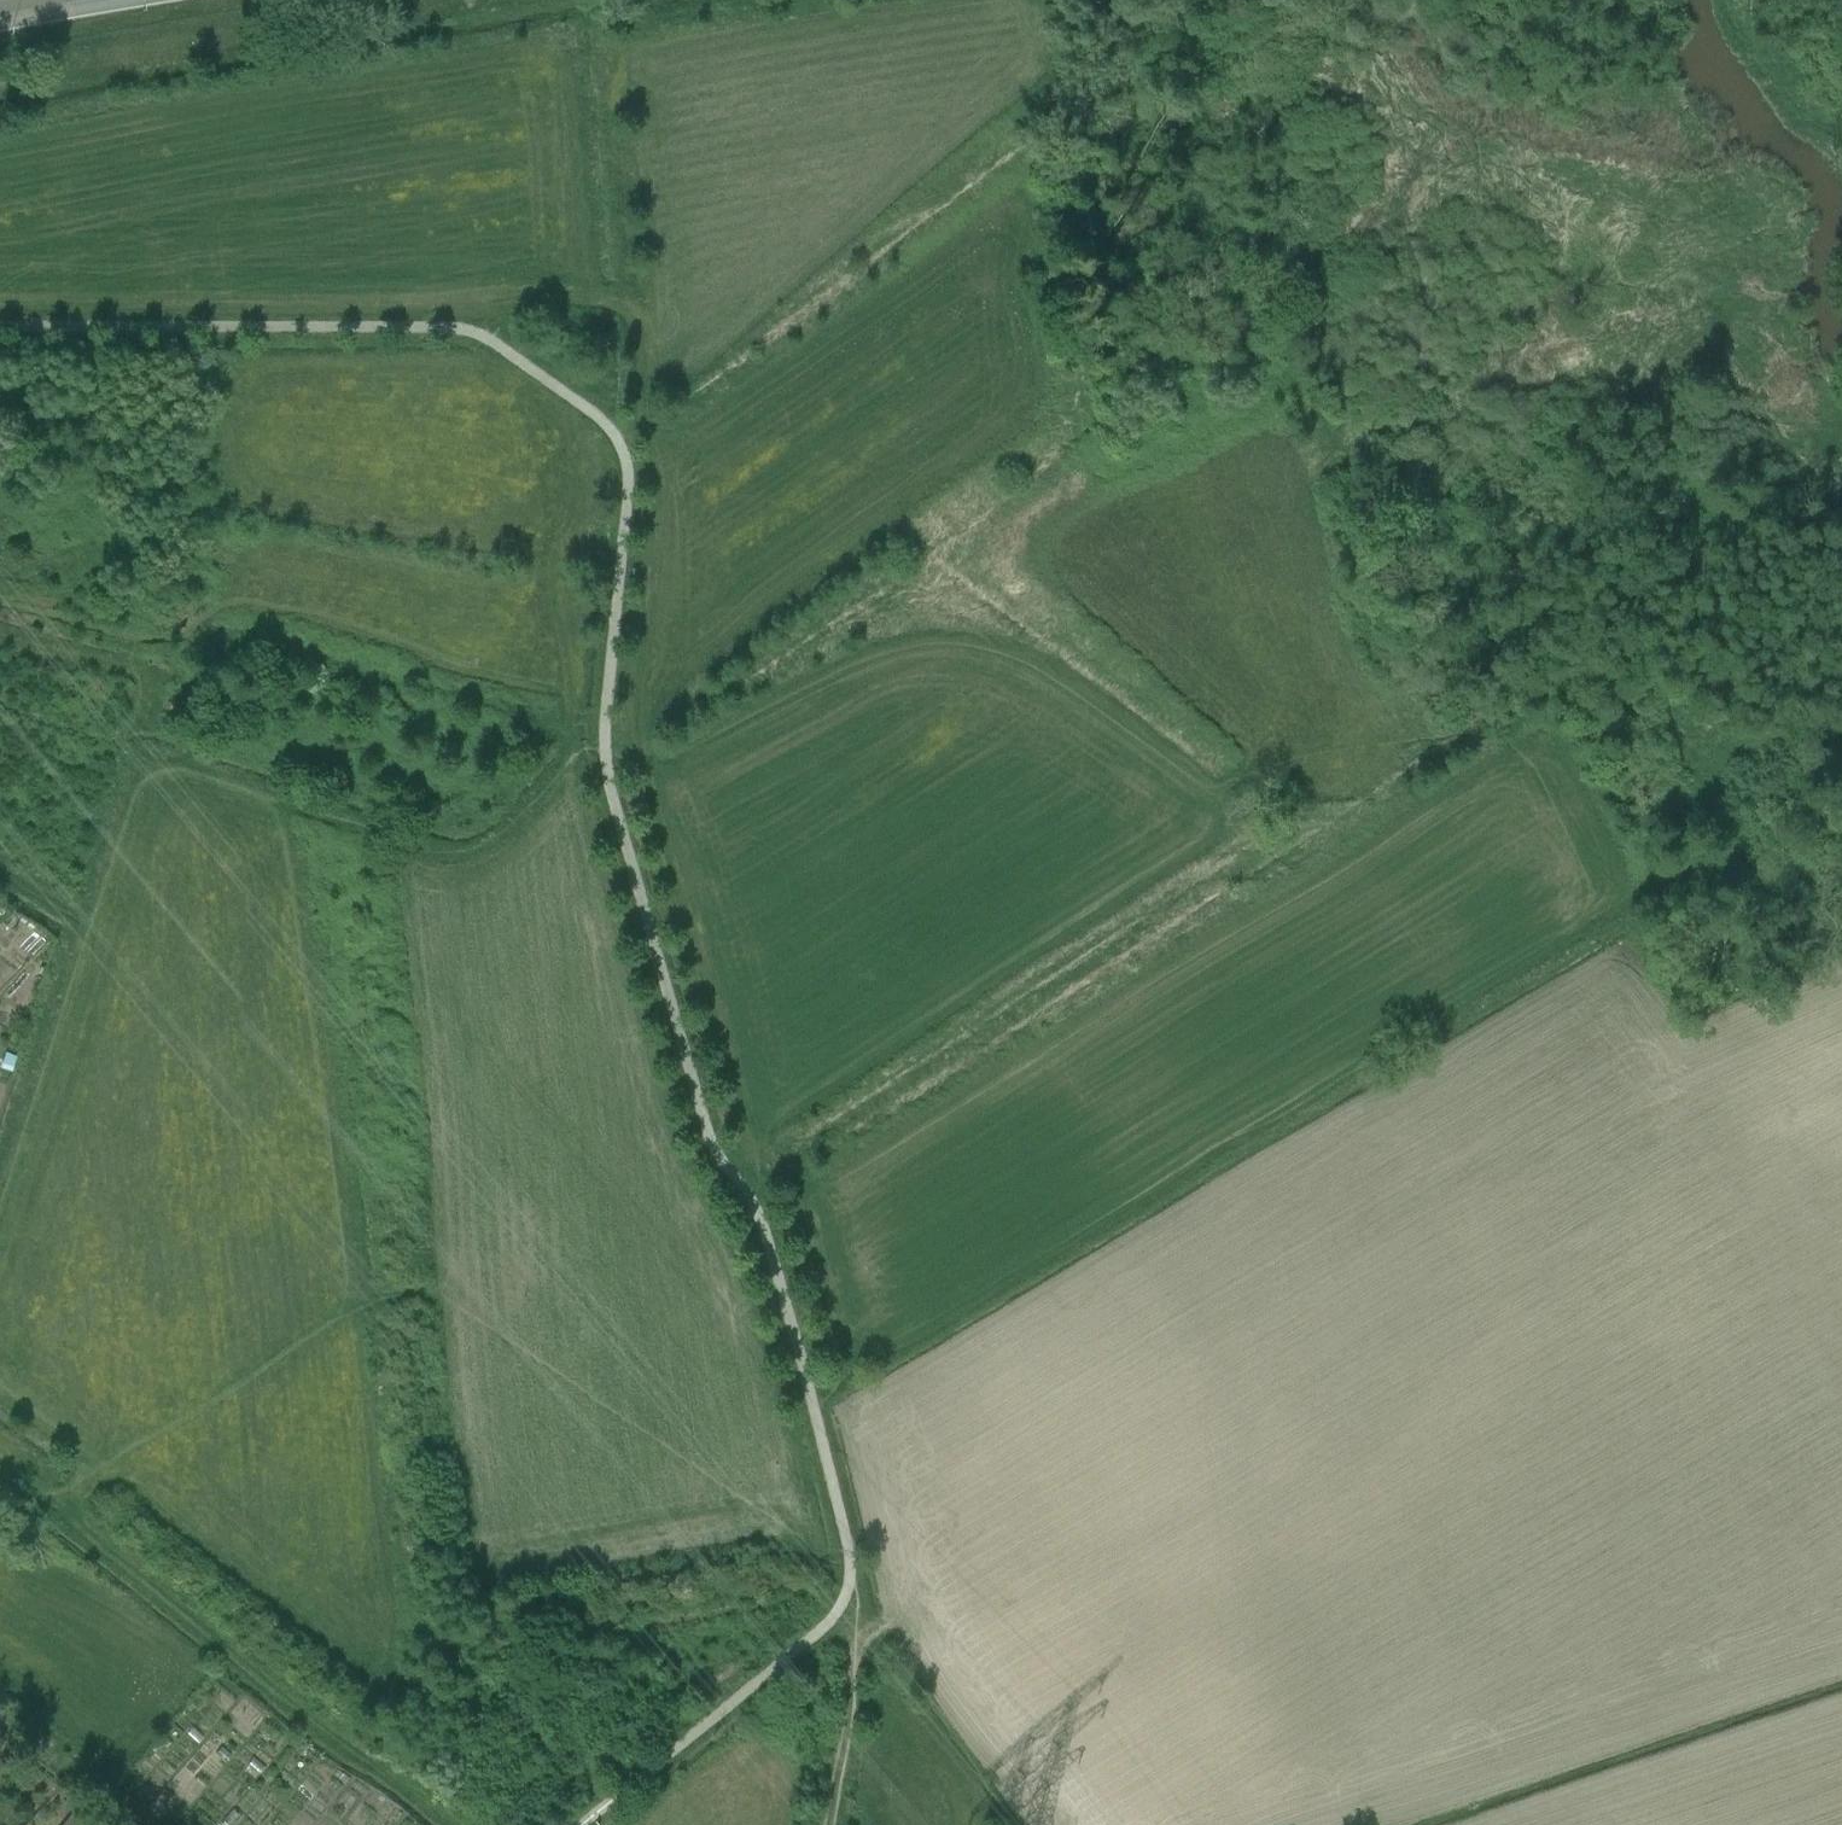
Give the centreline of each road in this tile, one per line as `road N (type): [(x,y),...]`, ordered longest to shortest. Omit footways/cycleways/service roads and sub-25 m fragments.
road 1 (track): [(829,1824),(852,1662),(841,1605)]

